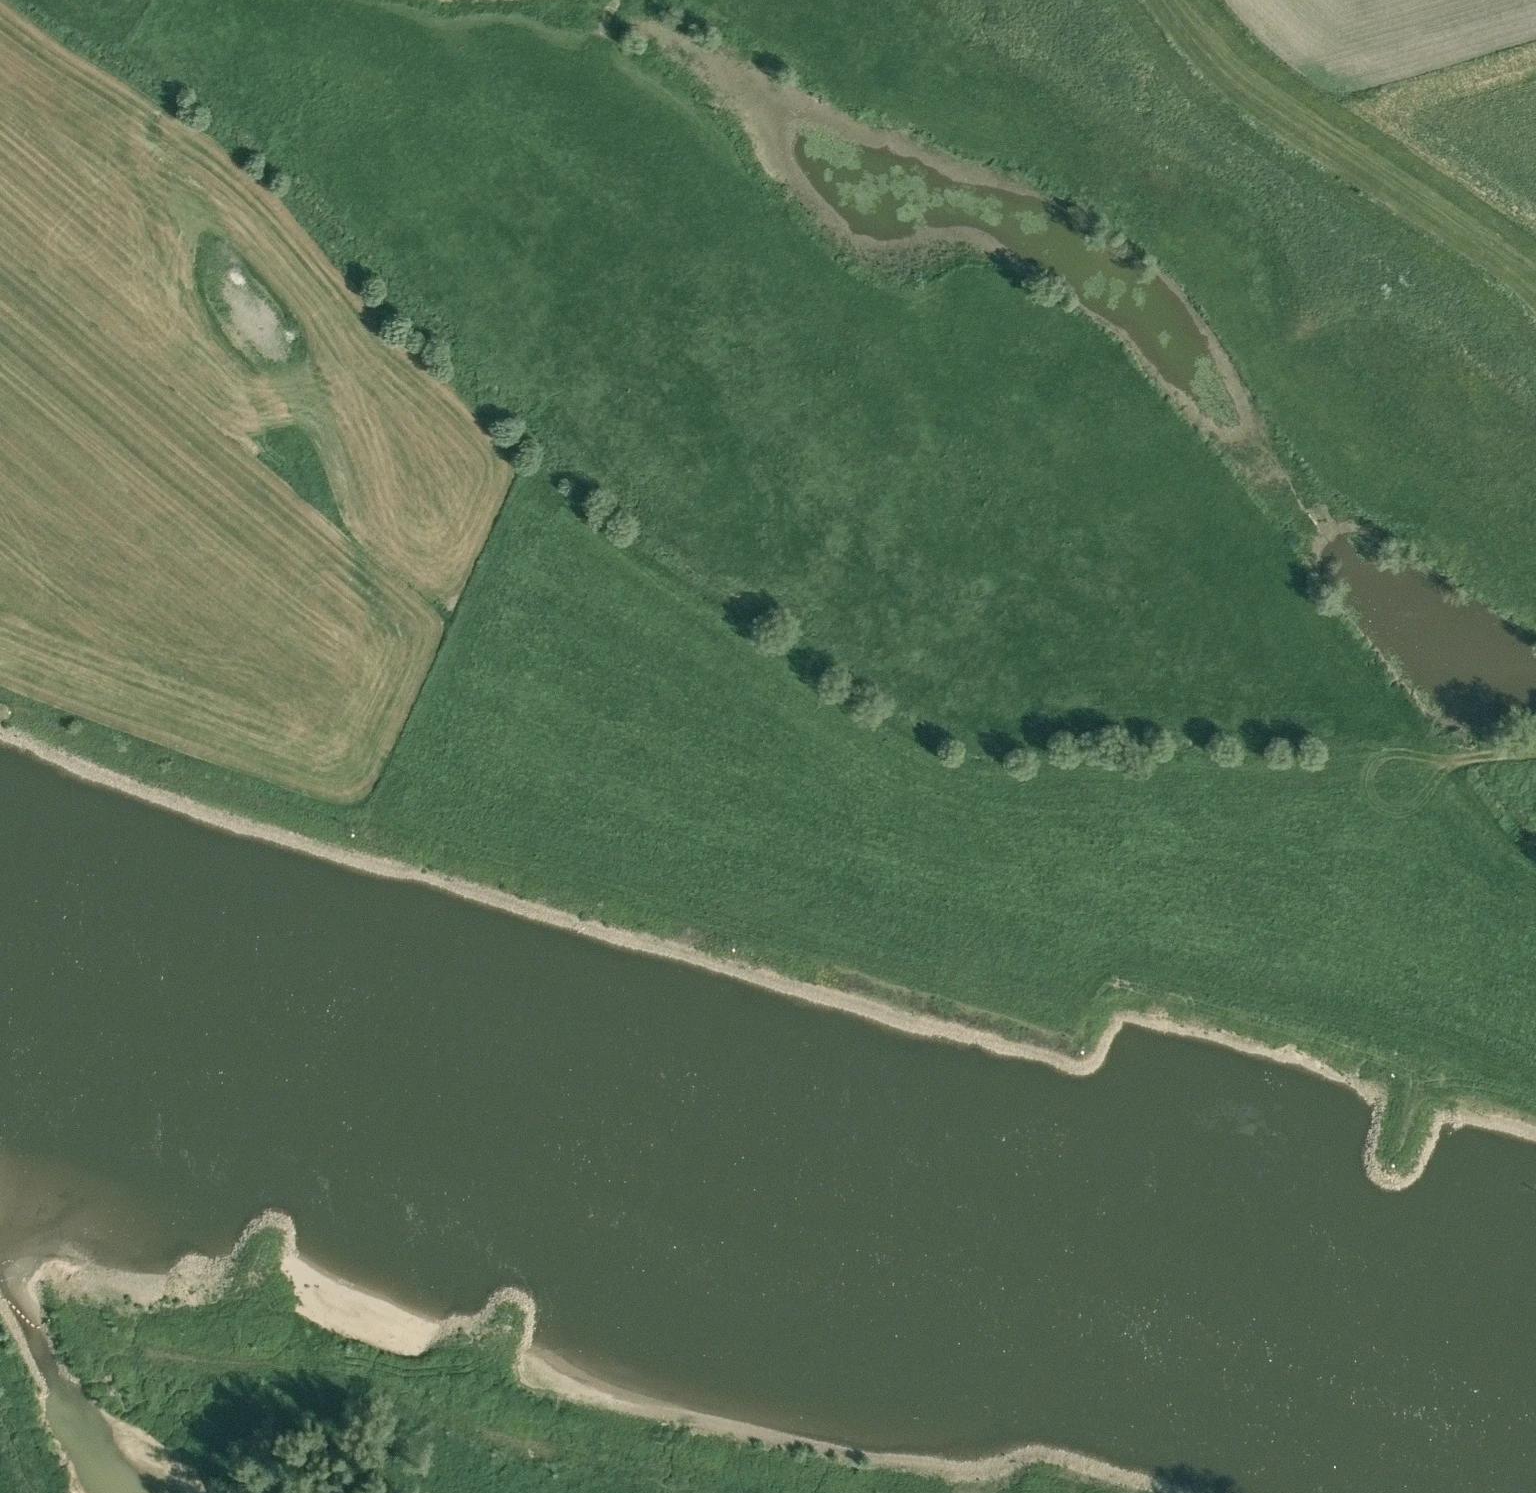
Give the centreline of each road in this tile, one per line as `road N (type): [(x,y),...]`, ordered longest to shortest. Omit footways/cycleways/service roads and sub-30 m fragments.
road 1 (track): [(1338,771),(1535,745)]

